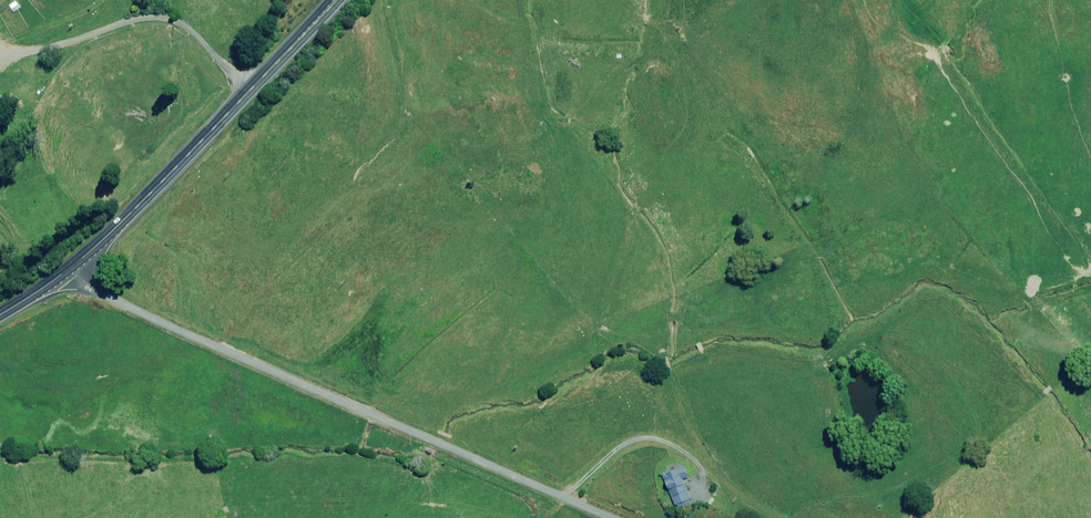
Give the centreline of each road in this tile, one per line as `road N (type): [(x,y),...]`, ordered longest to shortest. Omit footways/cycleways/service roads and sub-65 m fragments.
road 1 (unclassified): [(611,517),(115,301),(70,270)]
road 2 (trunk): [(336,0),(70,270)]
road 3 (track): [(786,517),(725,481),(697,436),(677,381)]

